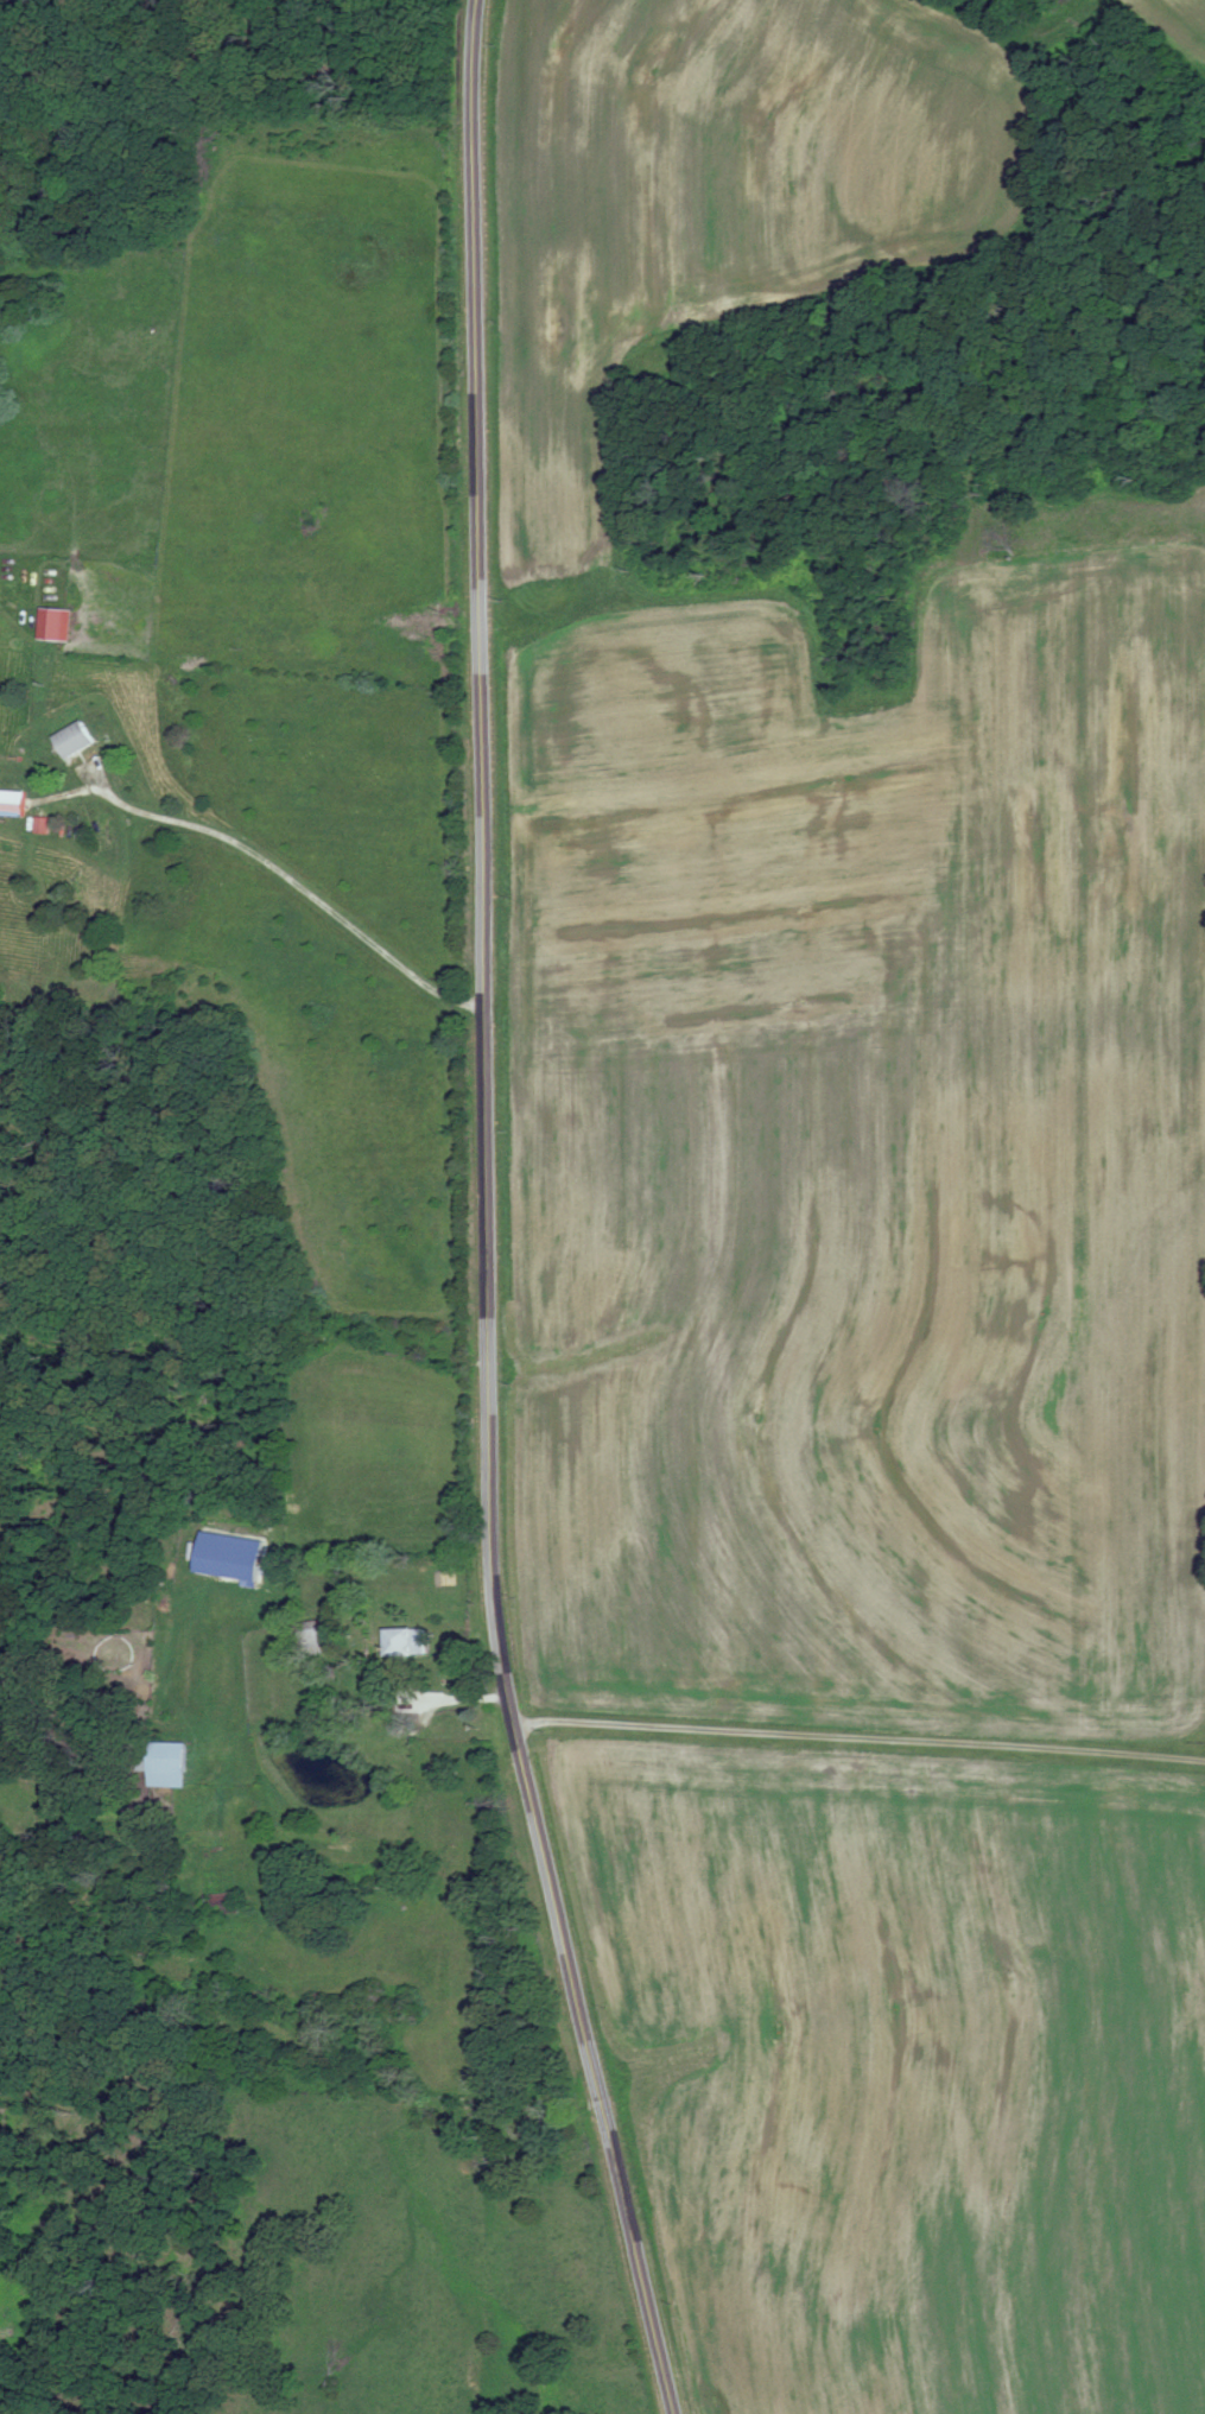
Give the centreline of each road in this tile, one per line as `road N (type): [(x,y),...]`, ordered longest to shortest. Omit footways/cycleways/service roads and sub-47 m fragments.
road 1 (secondary): [(679,2413),(509,1687),(491,1522),(478,0)]

